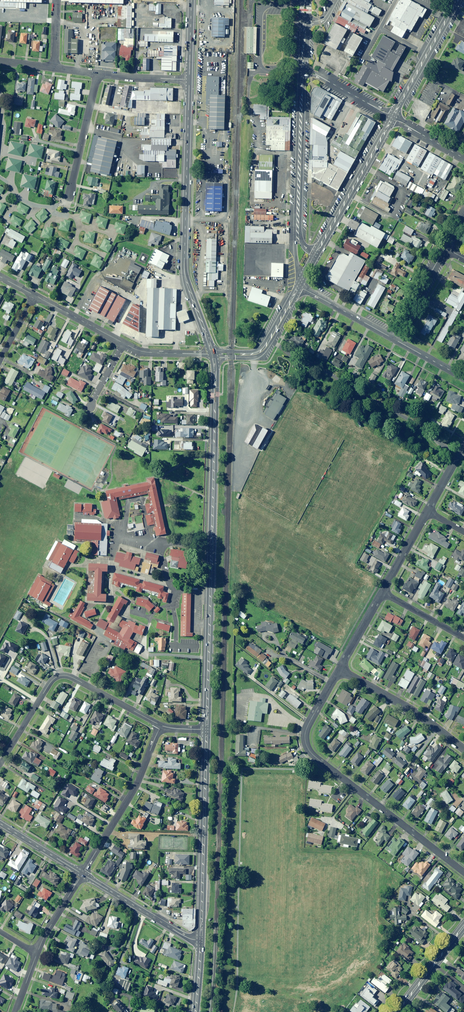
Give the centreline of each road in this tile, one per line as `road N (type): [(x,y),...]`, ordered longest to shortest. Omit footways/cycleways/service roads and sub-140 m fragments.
road 1 (primary): [(207,729),(213,354)]
road 2 (primary): [(213,354),(185,275),(189,80)]
road 3 (residential): [(331,682),(306,732),(309,752),(463,872)]
road 4 (primary): [(201,941),(207,729)]
road 5 (residential): [(298,235),(301,67)]
road 6 (residential): [(161,726),(136,788),(83,874)]
road 7 (residential): [(315,256),(392,117)]
road 8 (residential): [(463,749),(339,670)]
road 9 (tertiary): [(201,941),(83,874)]
road 10 (residential): [(392,117),(457,0)]
road 11 (residential): [(68,202),(98,74)]
road 12 (residential): [(161,726),(65,674),(47,681)]
road 13 (residential): [(213,354),(260,352),(299,287)]

